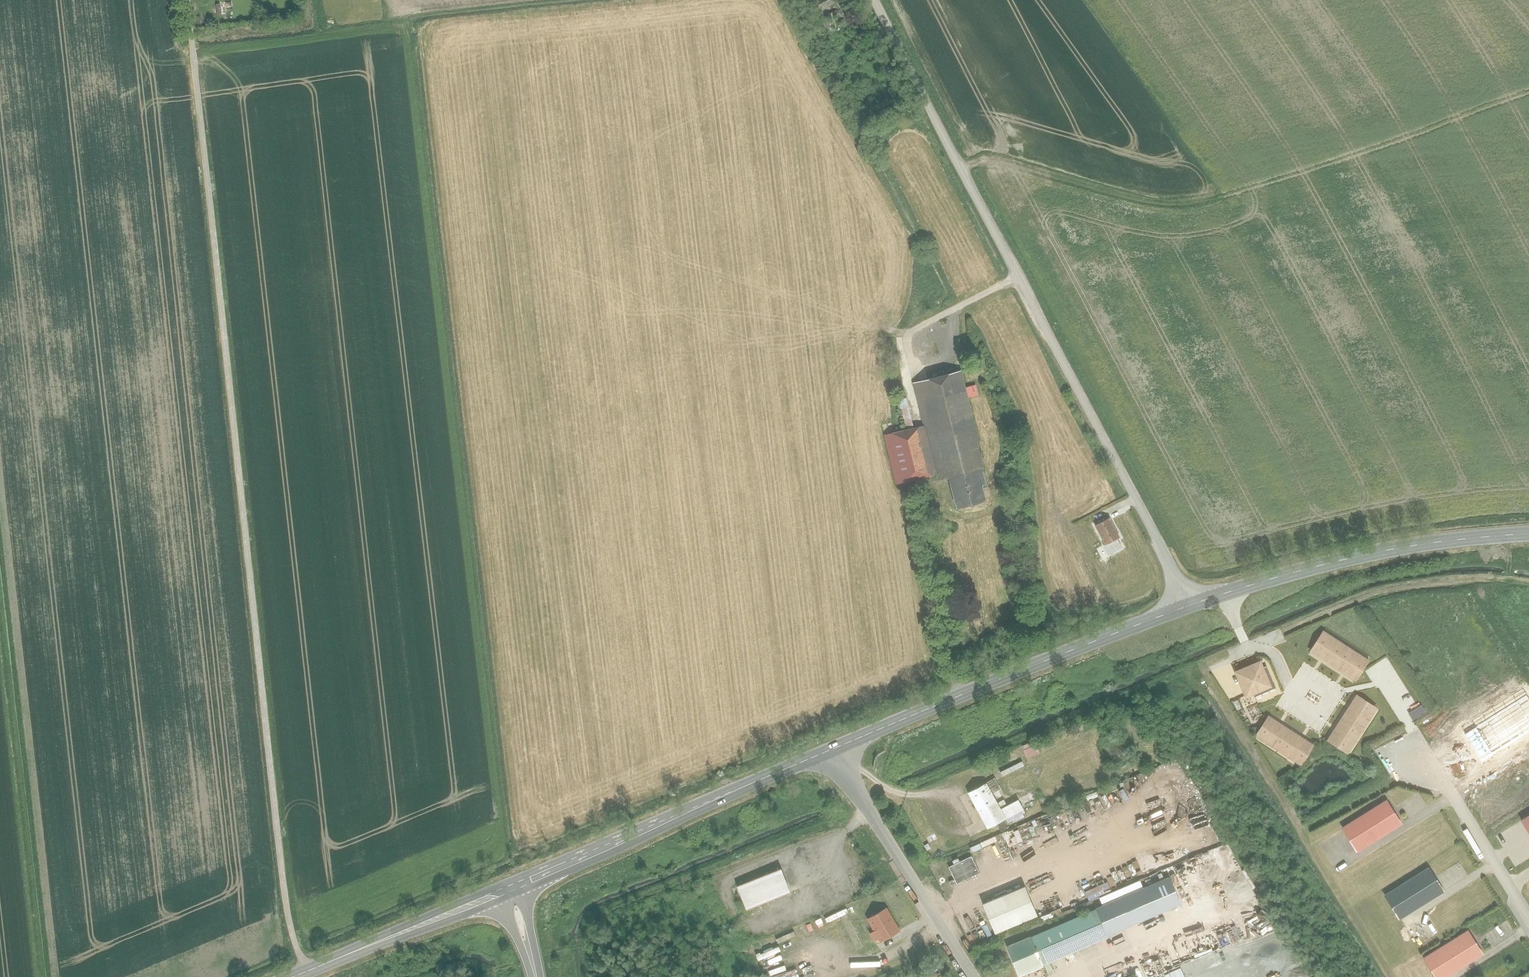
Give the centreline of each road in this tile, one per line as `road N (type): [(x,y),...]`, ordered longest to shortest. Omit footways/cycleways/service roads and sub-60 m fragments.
road 1 (unclassified): [(1188,606),(879,0)]
road 2 (tertiary): [(831,749),(1188,606)]
road 3 (tertiary): [(1188,606),(1355,557),(1528,534)]
road 4 (tertiary): [(520,884),(831,749)]
road 5 (unclassified): [(831,749),(973,976)]
road 6 (tertiary): [(291,976),(499,893)]
road 7 (unclassified): [(1528,917),(1452,796),(1404,759)]

